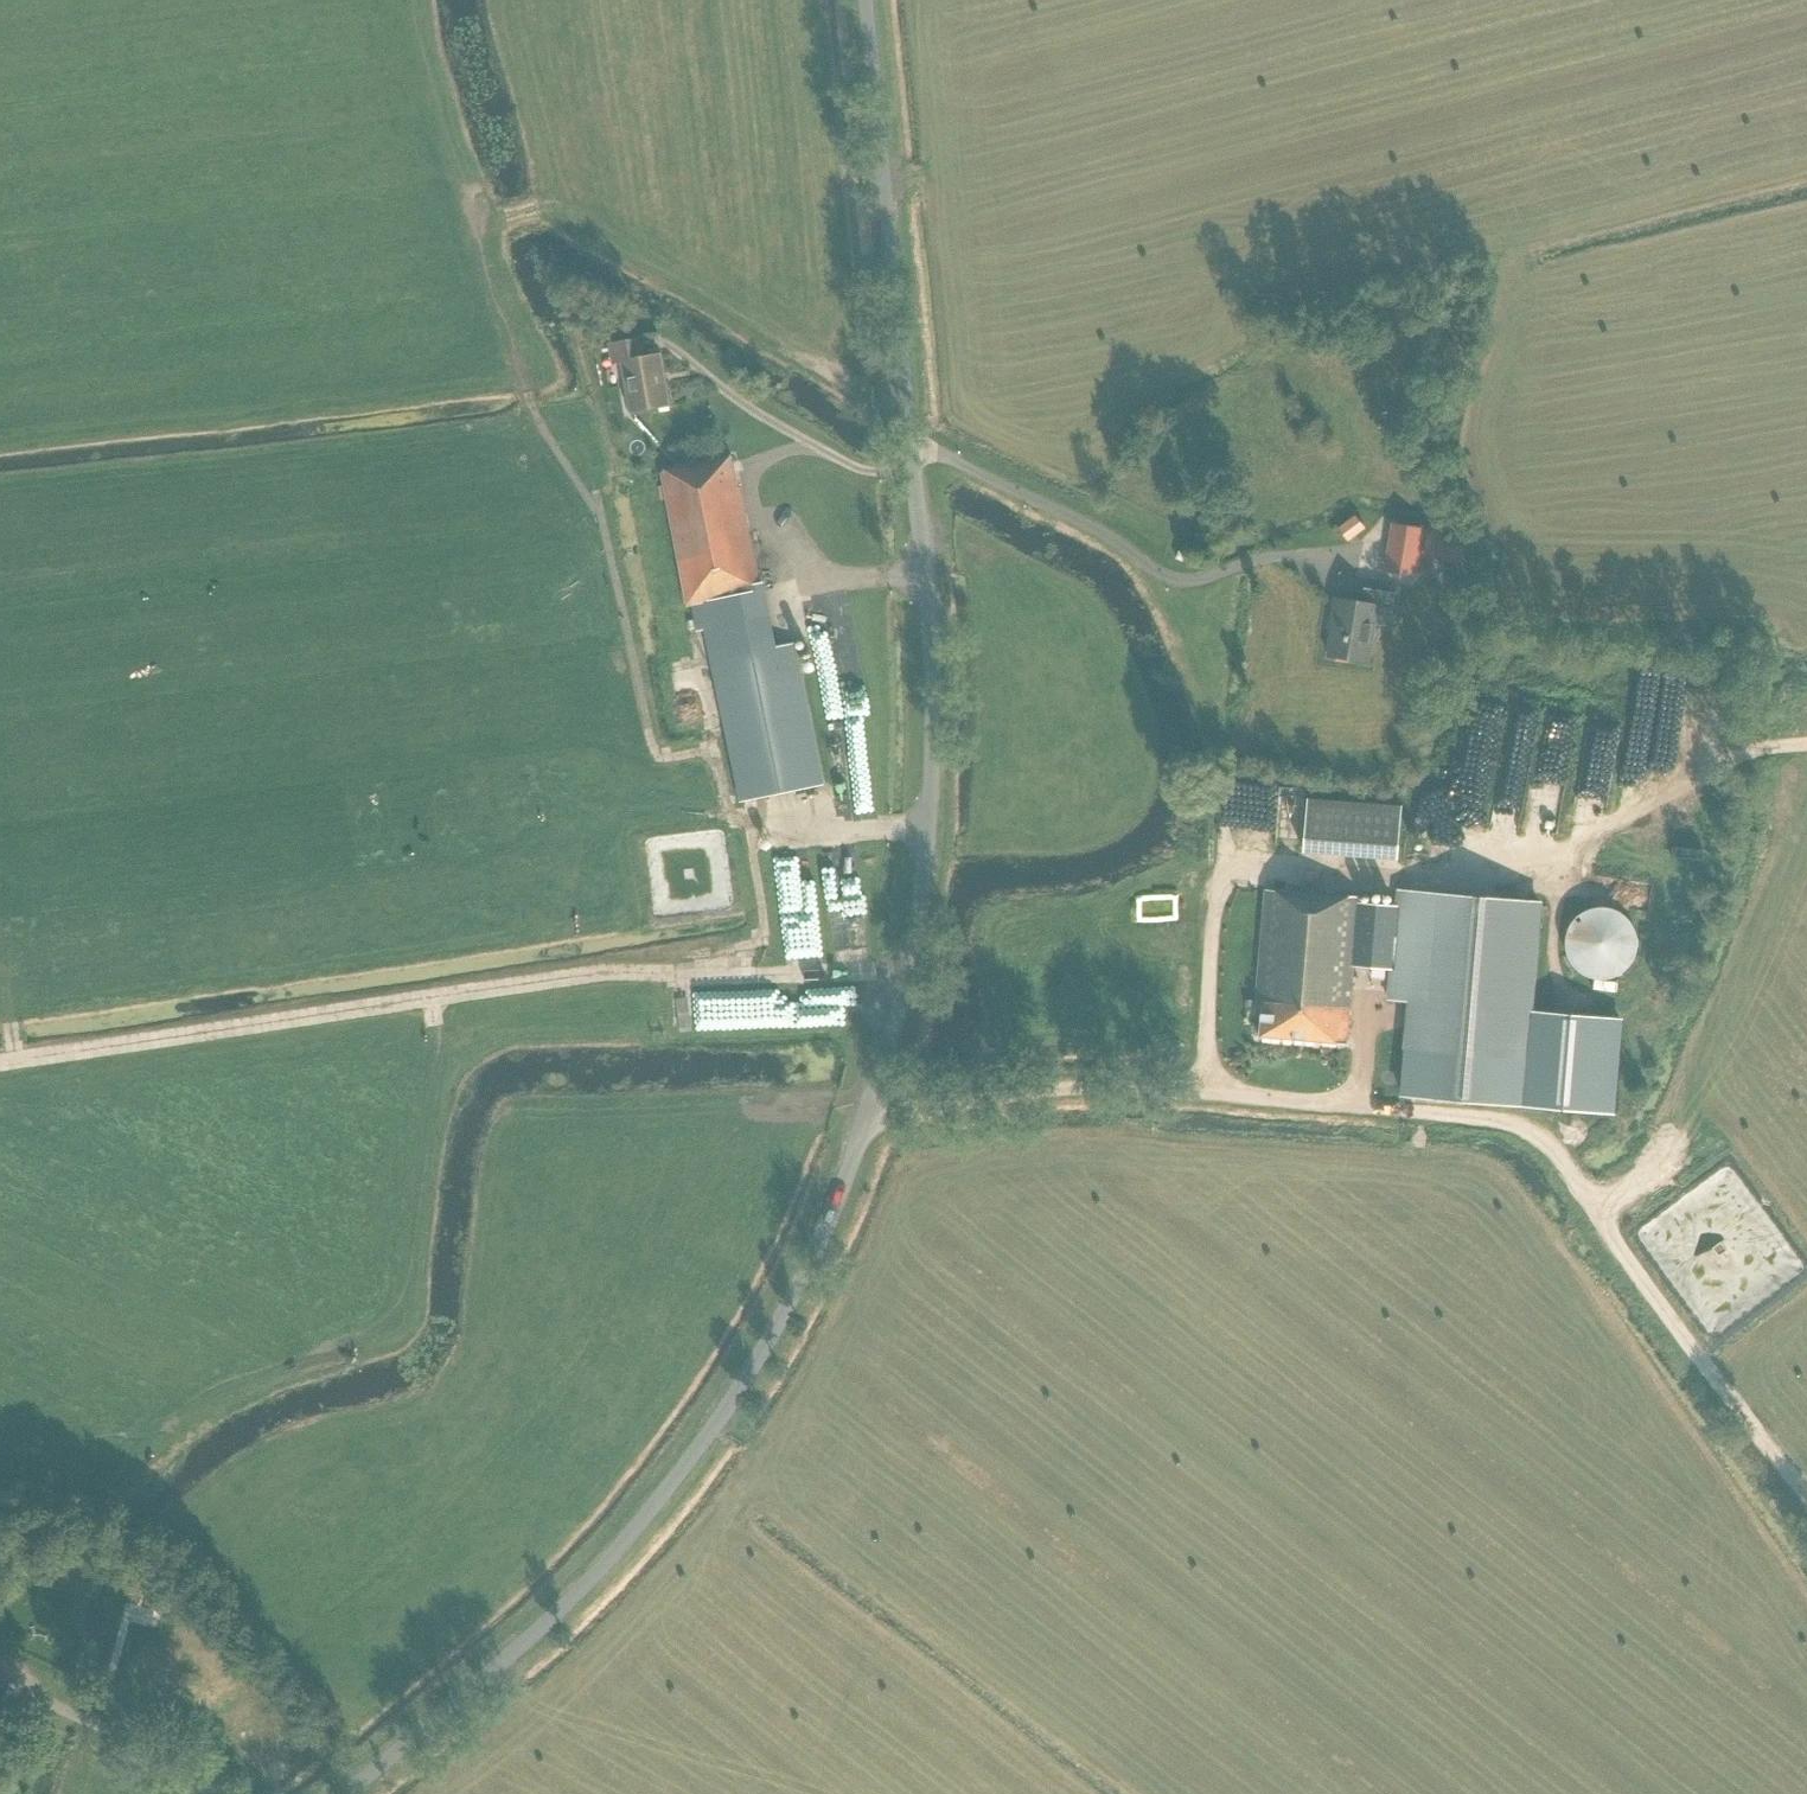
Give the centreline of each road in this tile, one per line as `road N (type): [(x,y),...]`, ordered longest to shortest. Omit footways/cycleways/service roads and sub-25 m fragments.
road 1 (unclassified): [(340,1793),(552,1621),(706,1452),(810,1275),(867,1114),(907,979),(932,790),(931,611),(869,0)]
road 2 (track): [(1806,1496),(1544,1137),(1496,1118),(1357,1102)]
road 3 (track): [(1611,824),(1739,754),(1806,743)]

